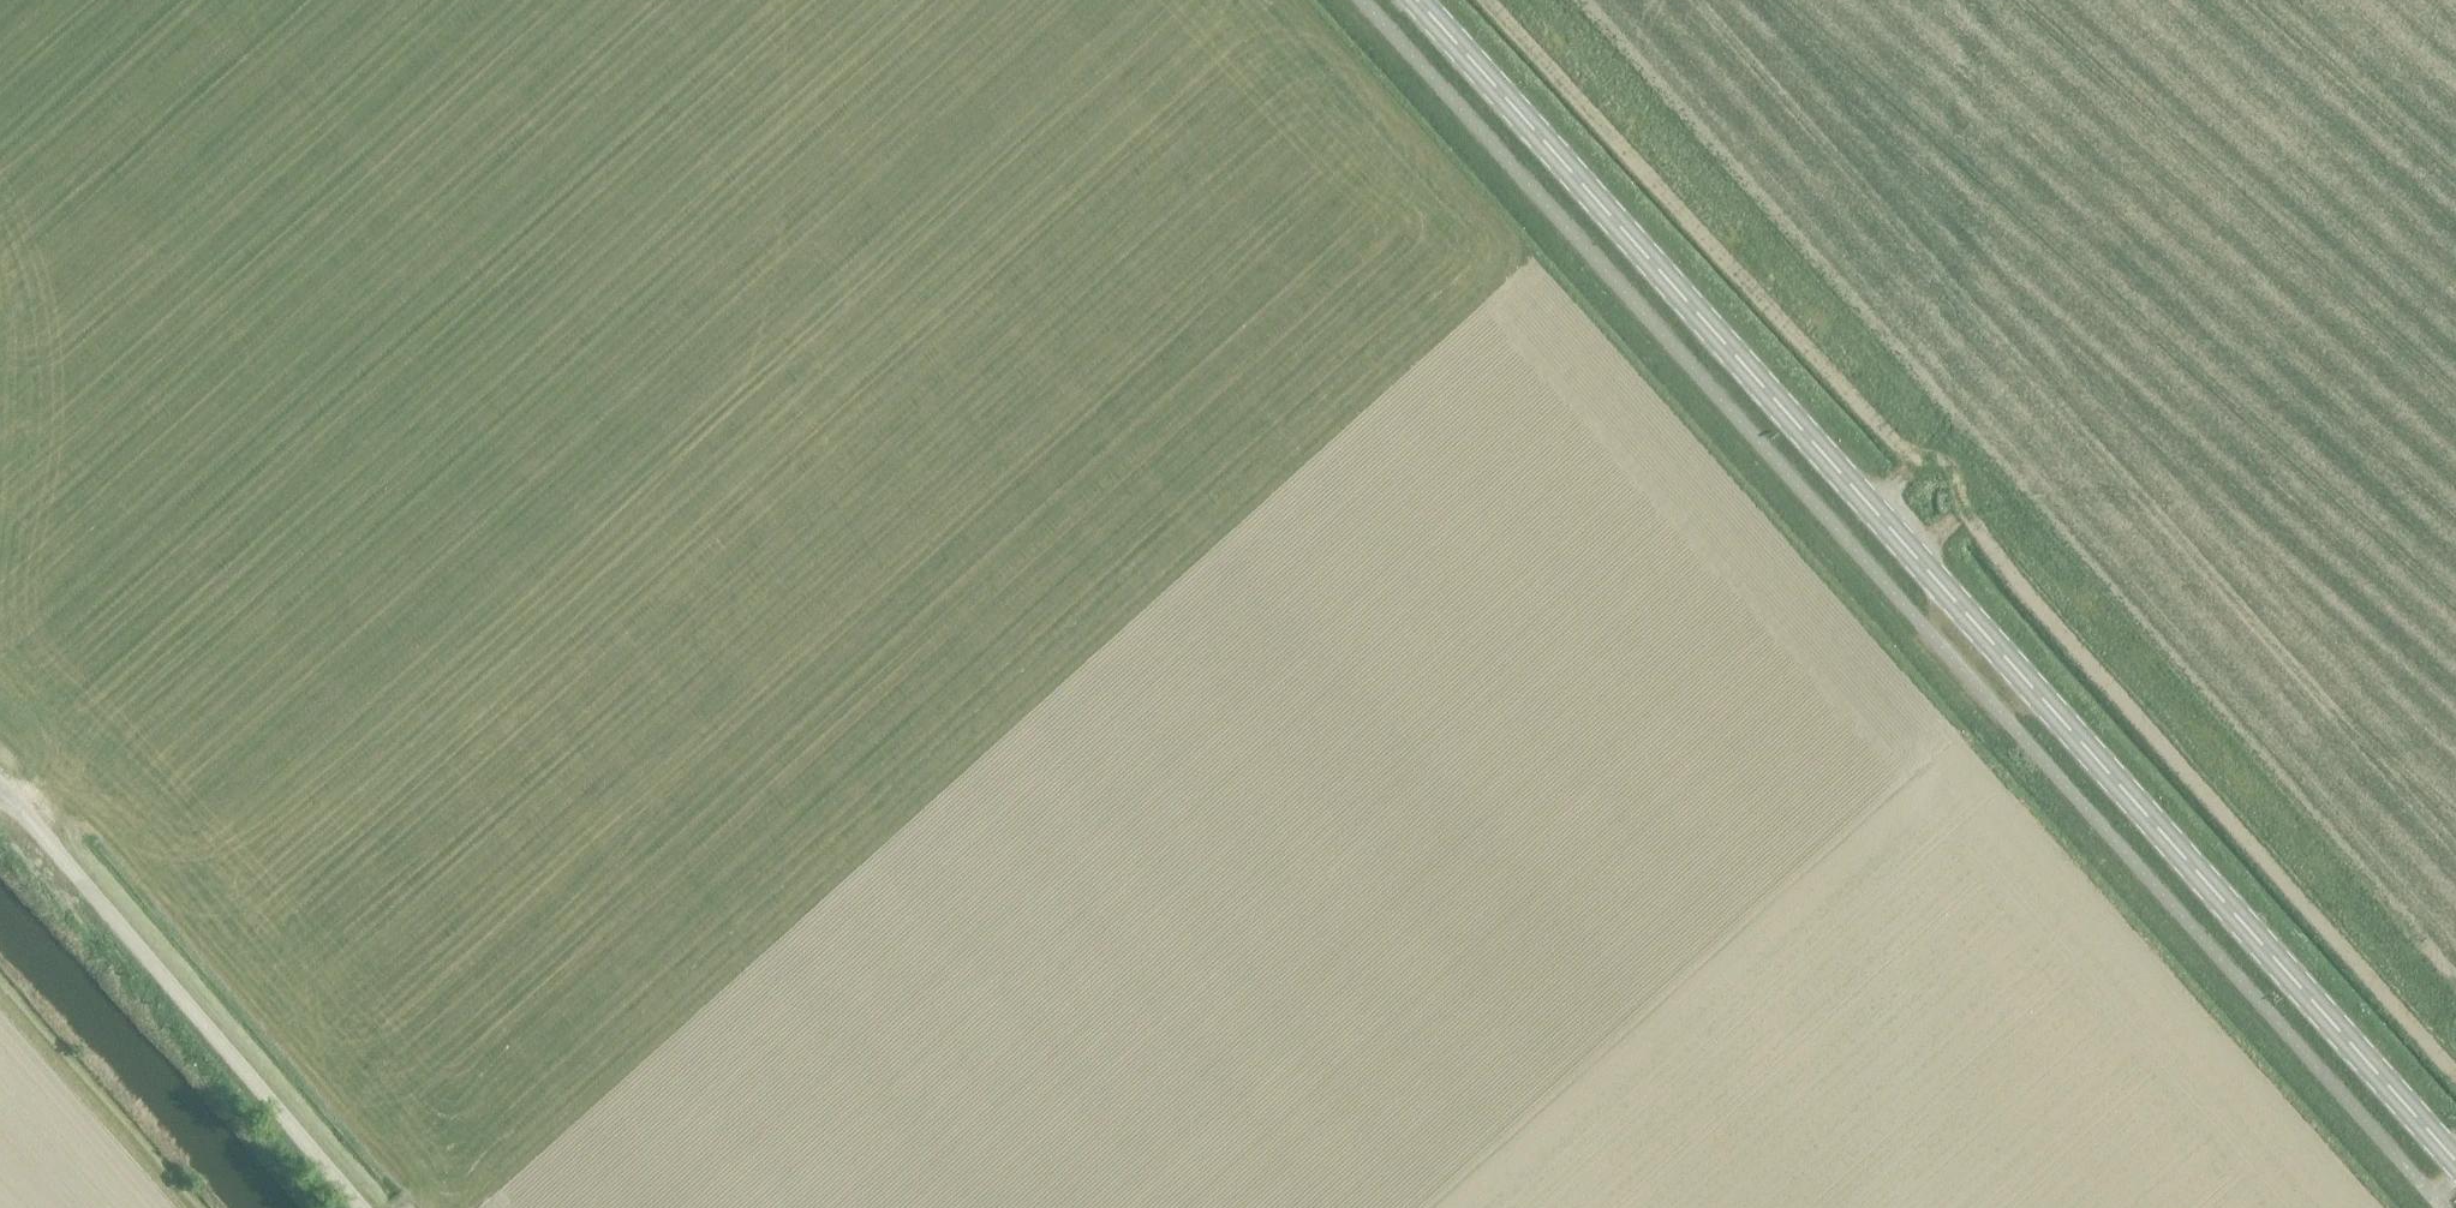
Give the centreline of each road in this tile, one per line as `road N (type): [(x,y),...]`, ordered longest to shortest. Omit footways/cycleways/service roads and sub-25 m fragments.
road 1 (secondary): [(2455,1163),(1414,0)]
road 2 (unclassified): [(362,1207),(0,787)]

